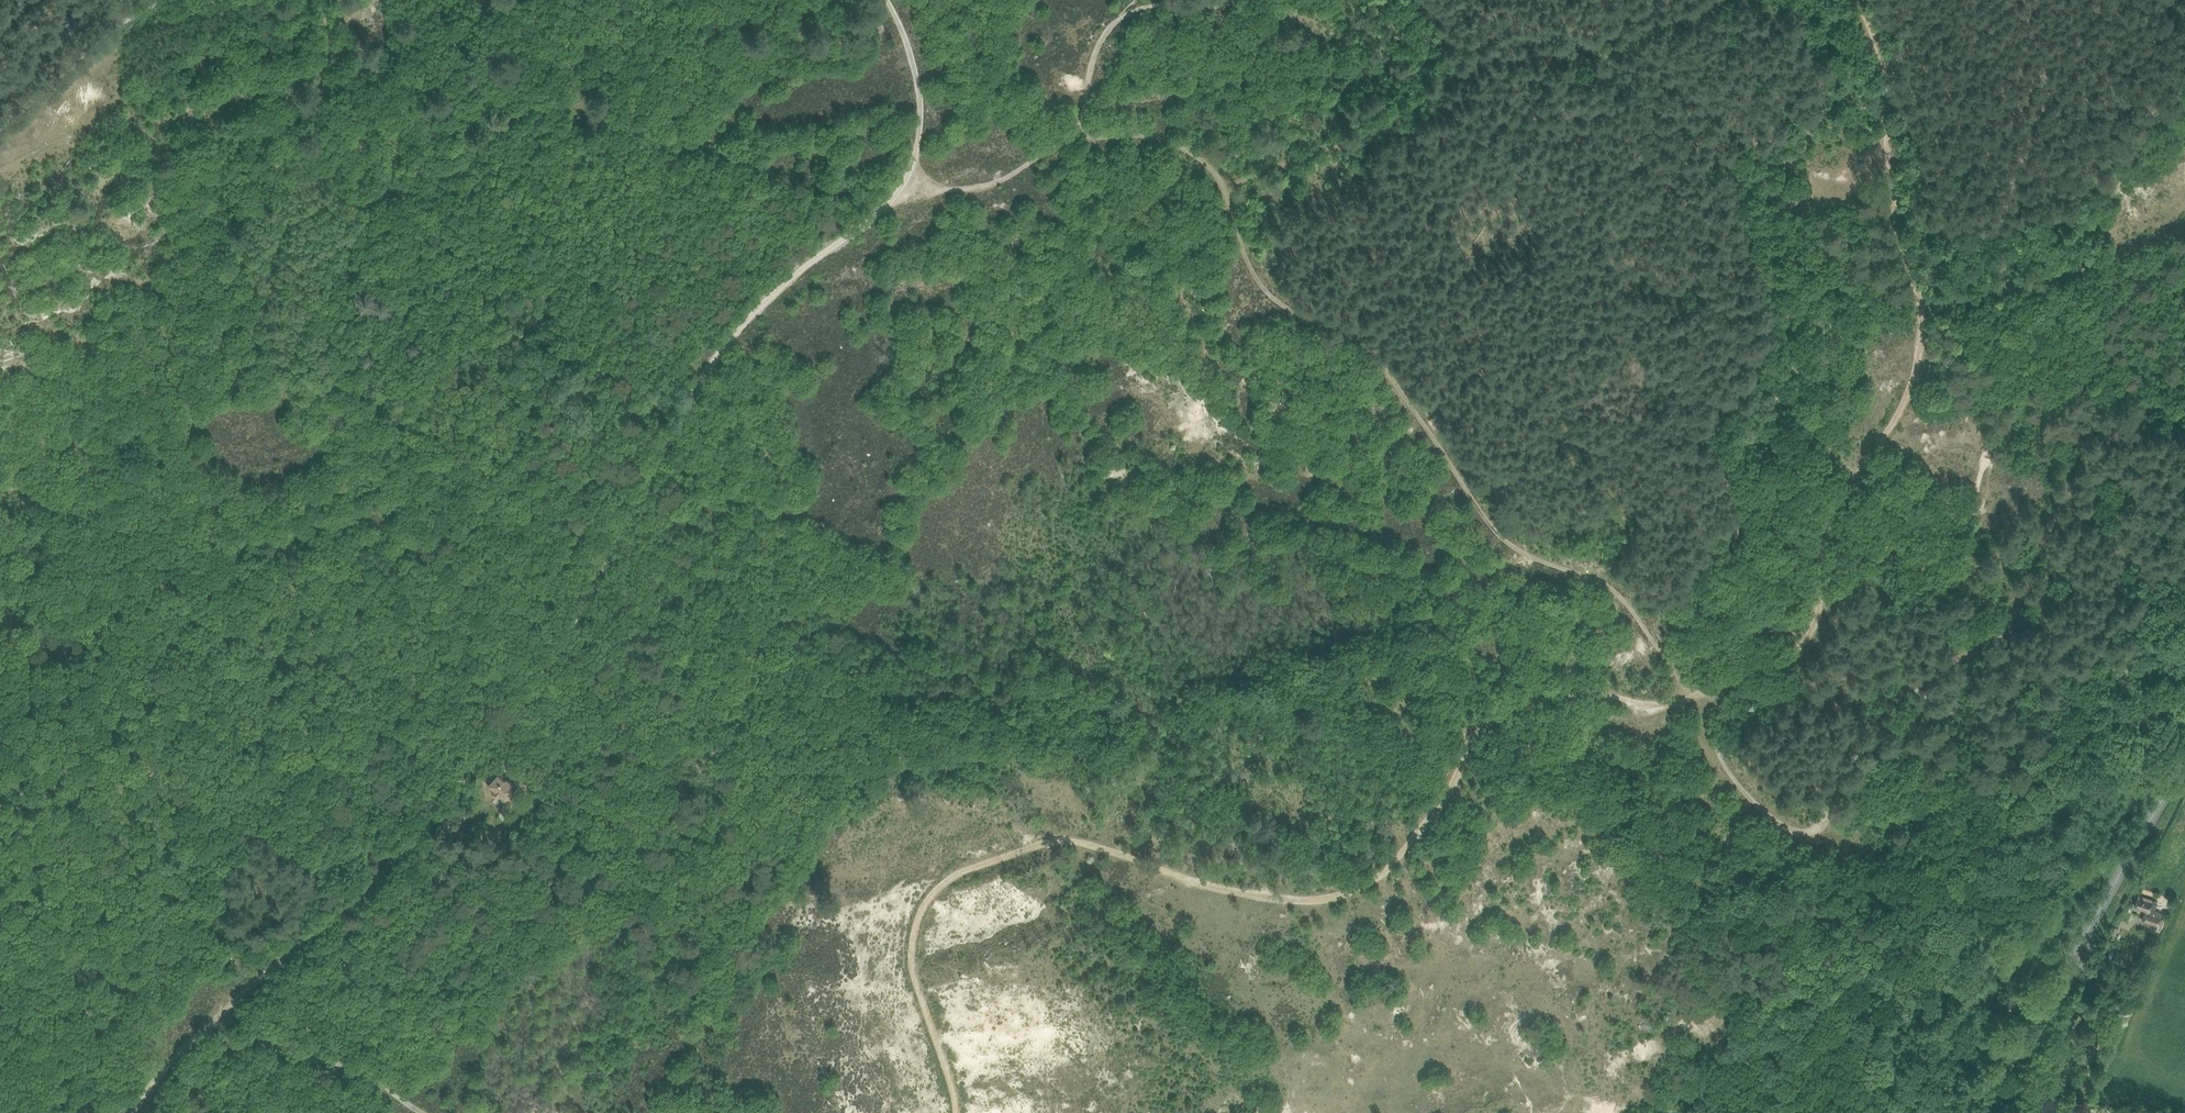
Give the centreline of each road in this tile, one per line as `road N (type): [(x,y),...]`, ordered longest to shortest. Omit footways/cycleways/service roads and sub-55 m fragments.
road 1 (secondary): [(1994,1112),(2099,910),(2184,775)]
road 2 (secondary): [(0,102),(111,0)]

